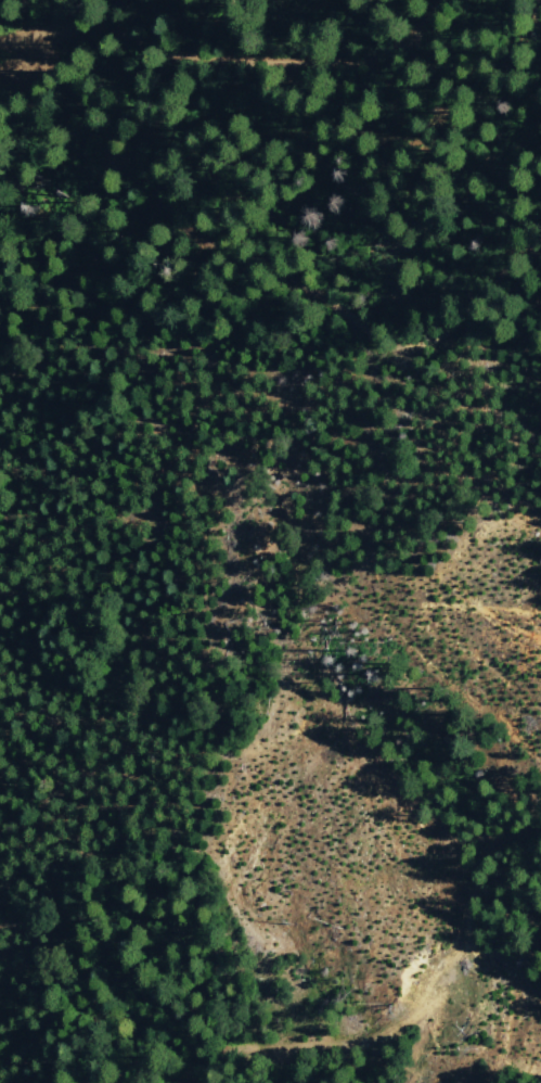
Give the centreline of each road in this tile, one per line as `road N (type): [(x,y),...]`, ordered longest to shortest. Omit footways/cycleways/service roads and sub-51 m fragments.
road 1 (residential): [(0,46),(56,27),(103,25),(230,64),(329,64),(404,43),(437,0)]

